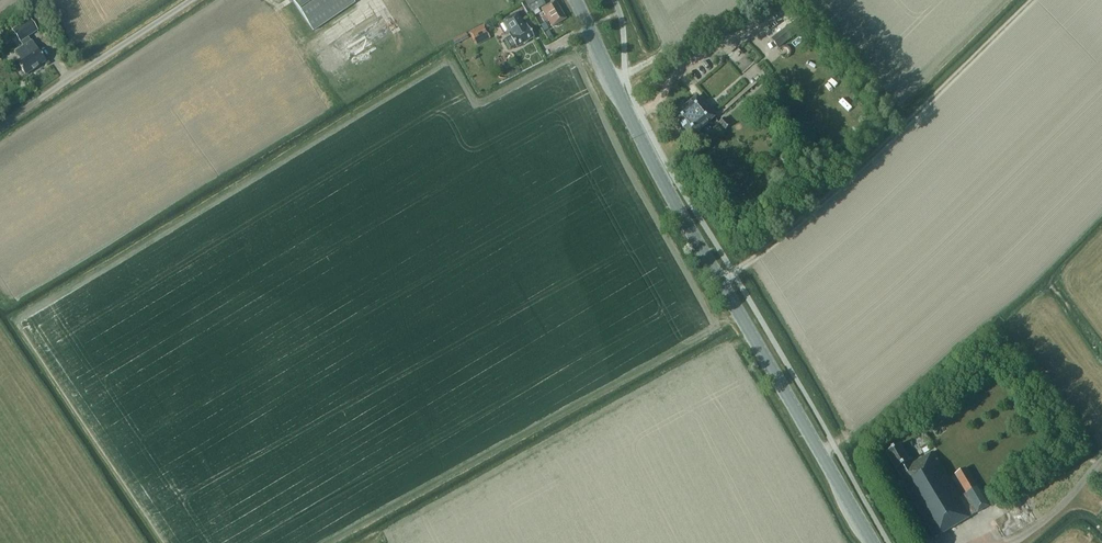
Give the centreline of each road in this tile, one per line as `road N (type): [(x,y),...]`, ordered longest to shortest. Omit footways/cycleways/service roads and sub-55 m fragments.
road 1 (primary): [(873,542),(700,249),(575,0)]
road 2 (unclassified): [(0,126),(189,0)]
road 3 (track): [(1009,542),(1056,514),(1101,465)]

